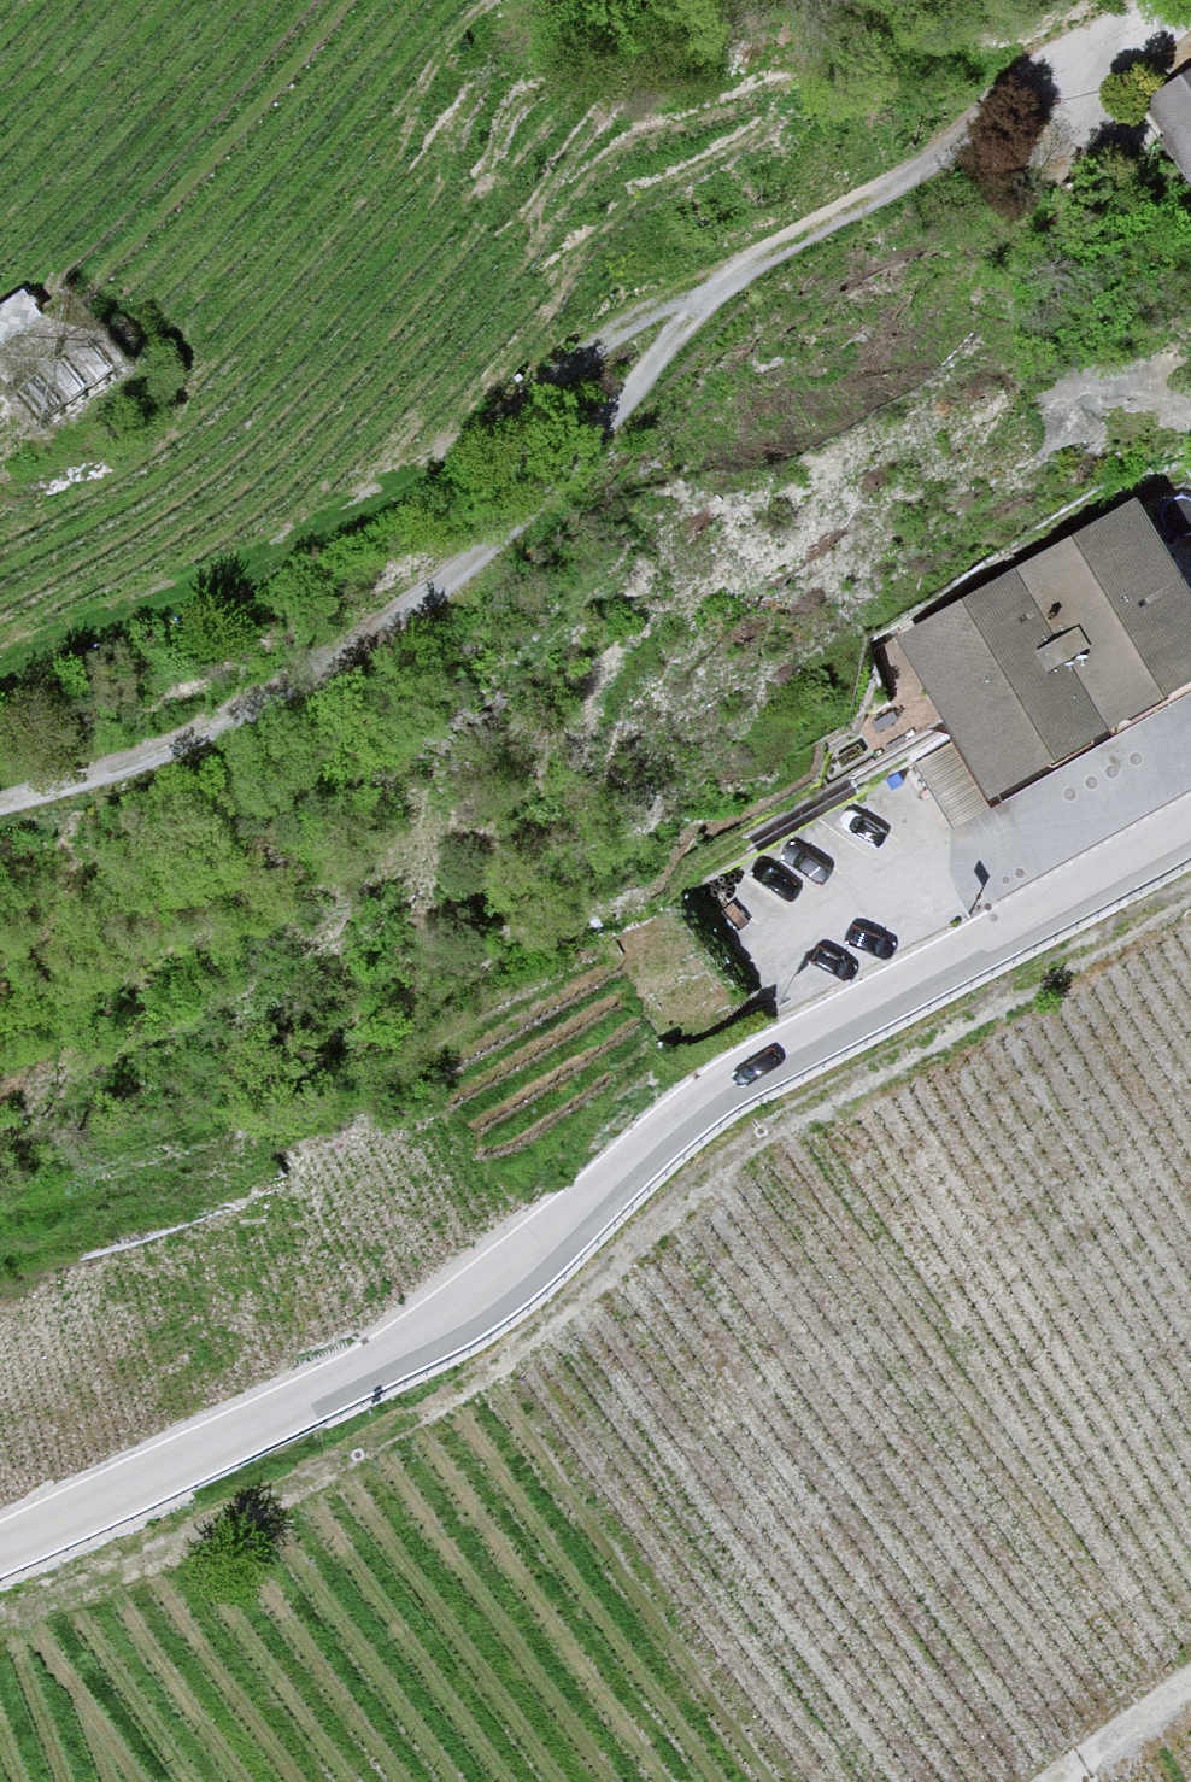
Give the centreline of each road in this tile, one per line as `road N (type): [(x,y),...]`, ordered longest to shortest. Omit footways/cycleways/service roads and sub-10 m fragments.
road 1 (track): [(0,1699),(120,1671),(1024,1007),(1190,934)]
road 2 (tertiary): [(0,1549),(355,1374),(633,1163),(953,946),(1190,818)]
road 3 (track): [(0,807),(64,790),(239,710),(438,580),(566,453),(668,327),(745,261),(1049,72)]
road 4 (track): [(0,659),(279,543),(501,393),(745,261)]
road 5 (residential): [(1049,72),(1186,0)]
road 6 (track): [(1076,1781),(1190,1694)]

